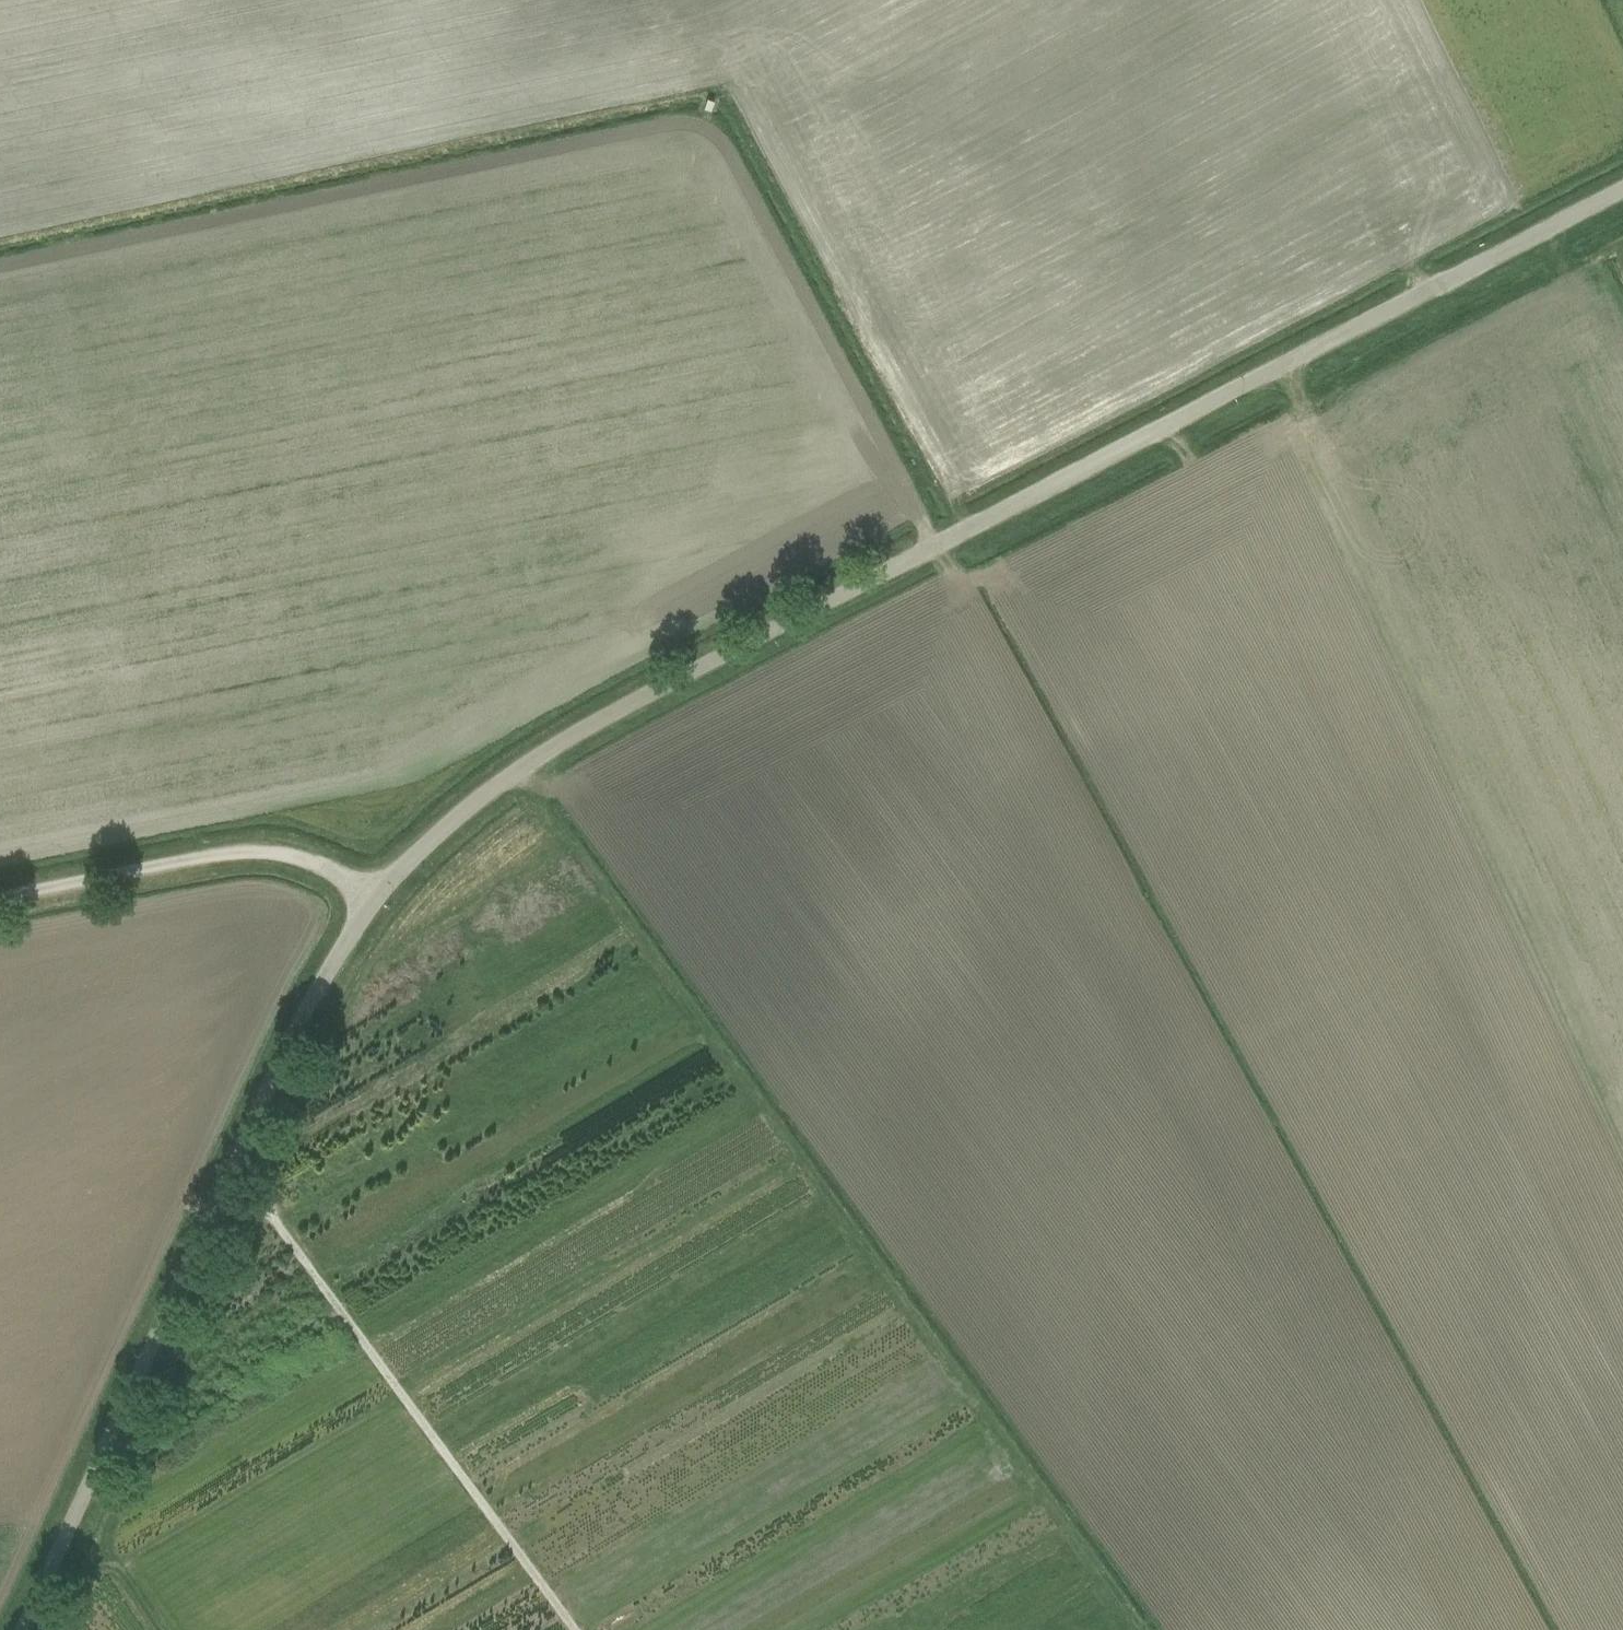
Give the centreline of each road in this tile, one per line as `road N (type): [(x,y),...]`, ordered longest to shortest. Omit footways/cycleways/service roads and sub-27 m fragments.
road 1 (unclassified): [(22,1629),(343,949),(371,896),(450,823),(581,730),(1622,187)]
road 2 (track): [(0,898),(254,852),(295,858),(371,896)]

